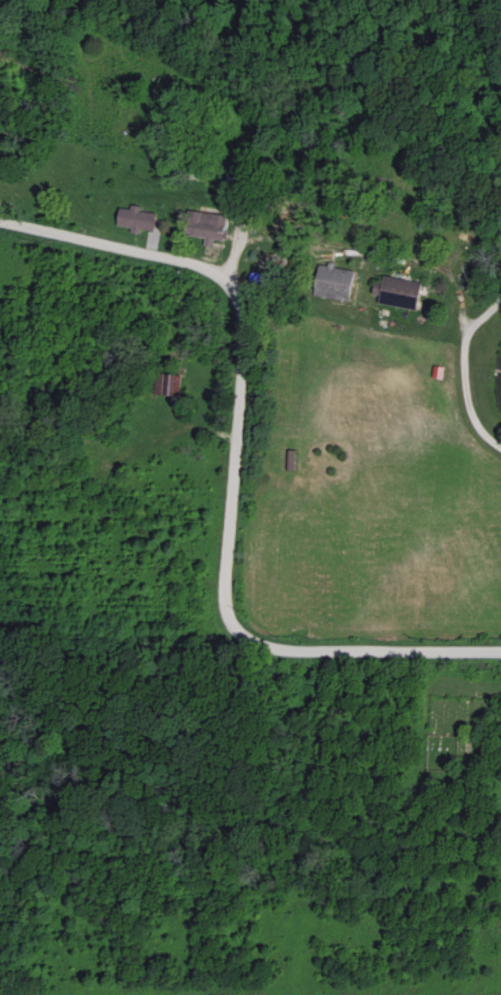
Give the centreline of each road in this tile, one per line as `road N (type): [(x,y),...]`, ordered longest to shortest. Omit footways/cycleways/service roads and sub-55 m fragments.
road 1 (residential): [(244,639),(223,602),(242,300)]
road 2 (residential): [(242,300),(212,270),(0,220)]
road 3 (residential): [(500,651),(295,649),(244,639)]

